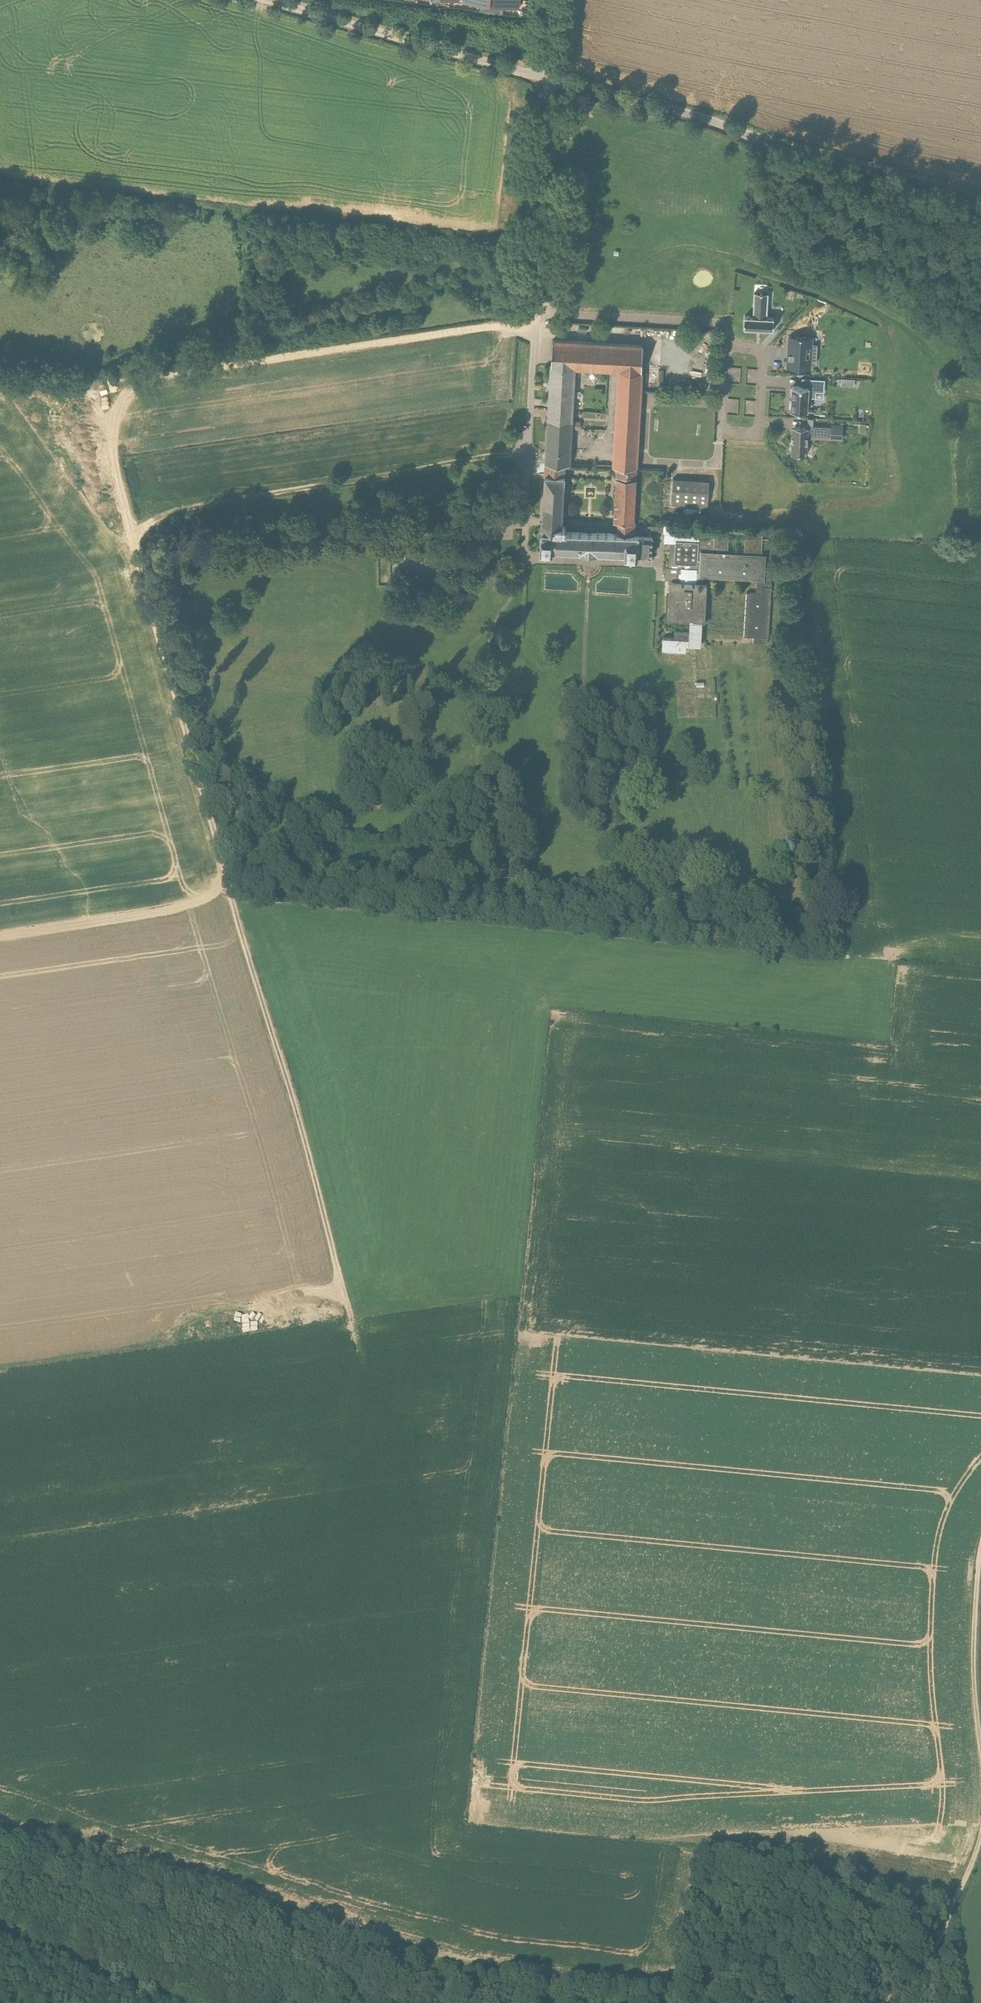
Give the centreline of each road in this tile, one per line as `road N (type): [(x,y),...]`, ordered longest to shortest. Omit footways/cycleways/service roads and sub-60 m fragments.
road 1 (track): [(790,522),(845,963),(844,1014),(817,1027),(543,1001),(515,1262),(351,1331),(137,554),(139,533),(178,512),(528,454)]
road 2 (unclassified): [(980,286),(917,237),(746,136),(548,79)]
road 3 (unclassified): [(658,572),(522,564),(536,313)]
road 4 (track): [(347,1318),(0,1372)]
road 5 (unclassified): [(548,79),(264,0)]
road 6 (track): [(746,136),(980,194)]
road 7 (unclassified): [(536,313),(548,79)]
road 8 (residential): [(729,335),(724,422),(732,435),(754,435),(760,425),(763,355),(744,343)]
road 9 (track): [(980,1544),(973,1664),(980,1743)]
road 10 (residential): [(536,313),(710,324),(729,335)]
road 11 (track): [(980,1837),(943,1927),(883,2002)]
road 12 (track): [(0,1935),(178,2002)]

